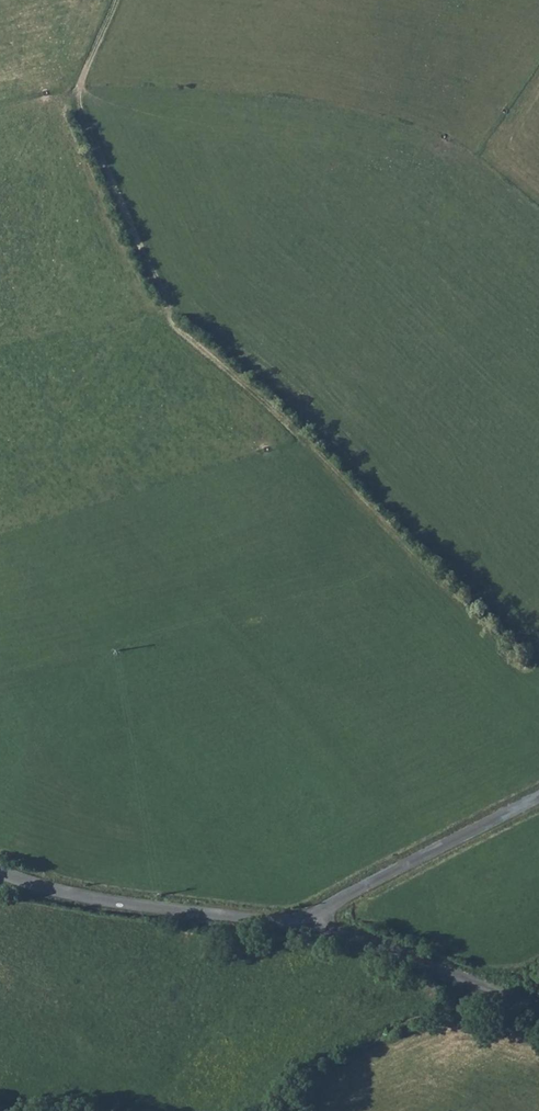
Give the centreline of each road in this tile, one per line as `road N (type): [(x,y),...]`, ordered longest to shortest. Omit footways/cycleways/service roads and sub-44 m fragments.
road 1 (unclassified): [(306,928),(96,899),(0,871)]
road 2 (unclassified): [(538,795),(328,905),(306,928)]
road 3 (unclassified): [(538,1009),(417,959),(306,928)]

